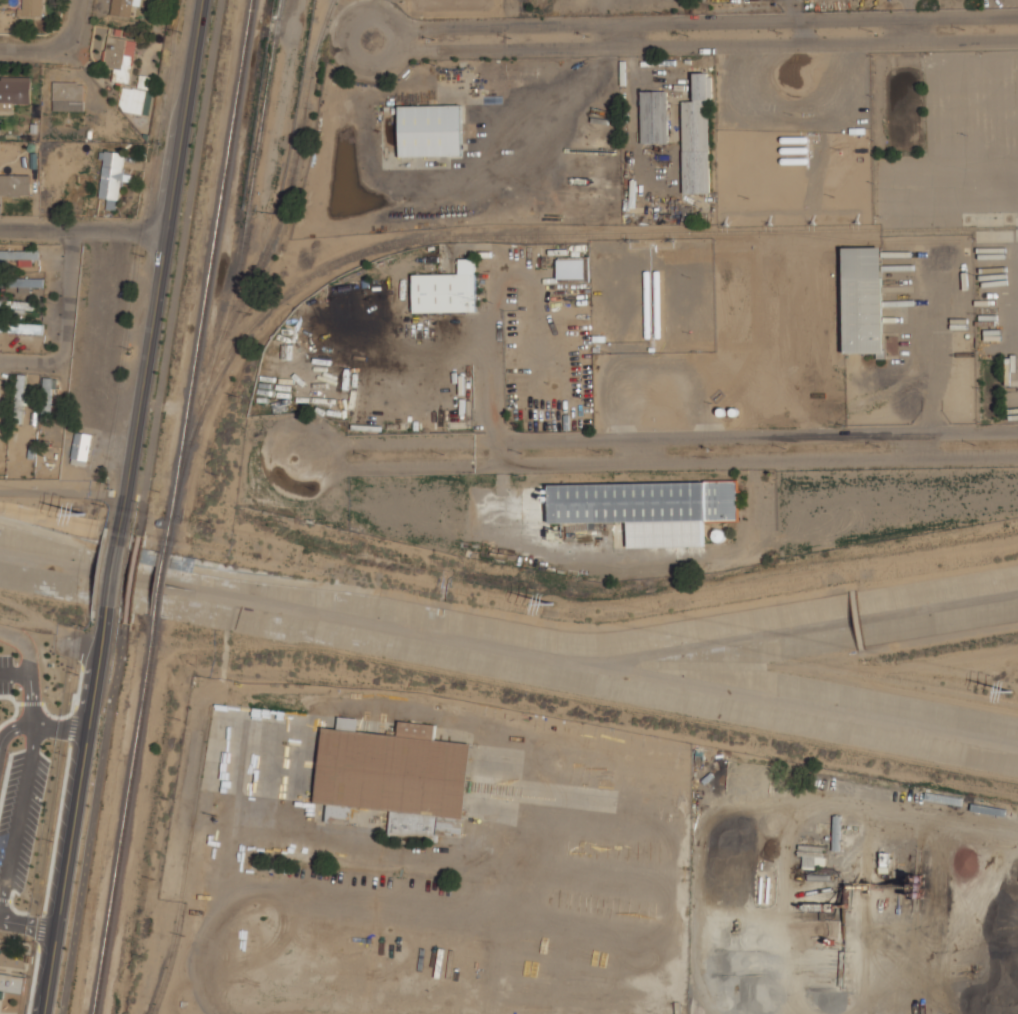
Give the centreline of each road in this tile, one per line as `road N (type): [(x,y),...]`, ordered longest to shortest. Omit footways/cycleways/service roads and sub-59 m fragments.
road 1 (residential): [(1017,16),(417,28),(373,19),(350,38),(359,59),(373,63),(409,50),(1017,40)]
road 2 (residential): [(330,455),(341,465),(1017,454)]
road 3 (residential): [(1017,431),(347,443),(330,455)]
road 4 (tertiary): [(202,0),(116,540)]
road 5 (tertiary): [(104,614),(42,1013)]
road 6 (residential): [(0,363),(61,366),(75,231)]
road 7 (residential): [(167,232),(0,230)]

